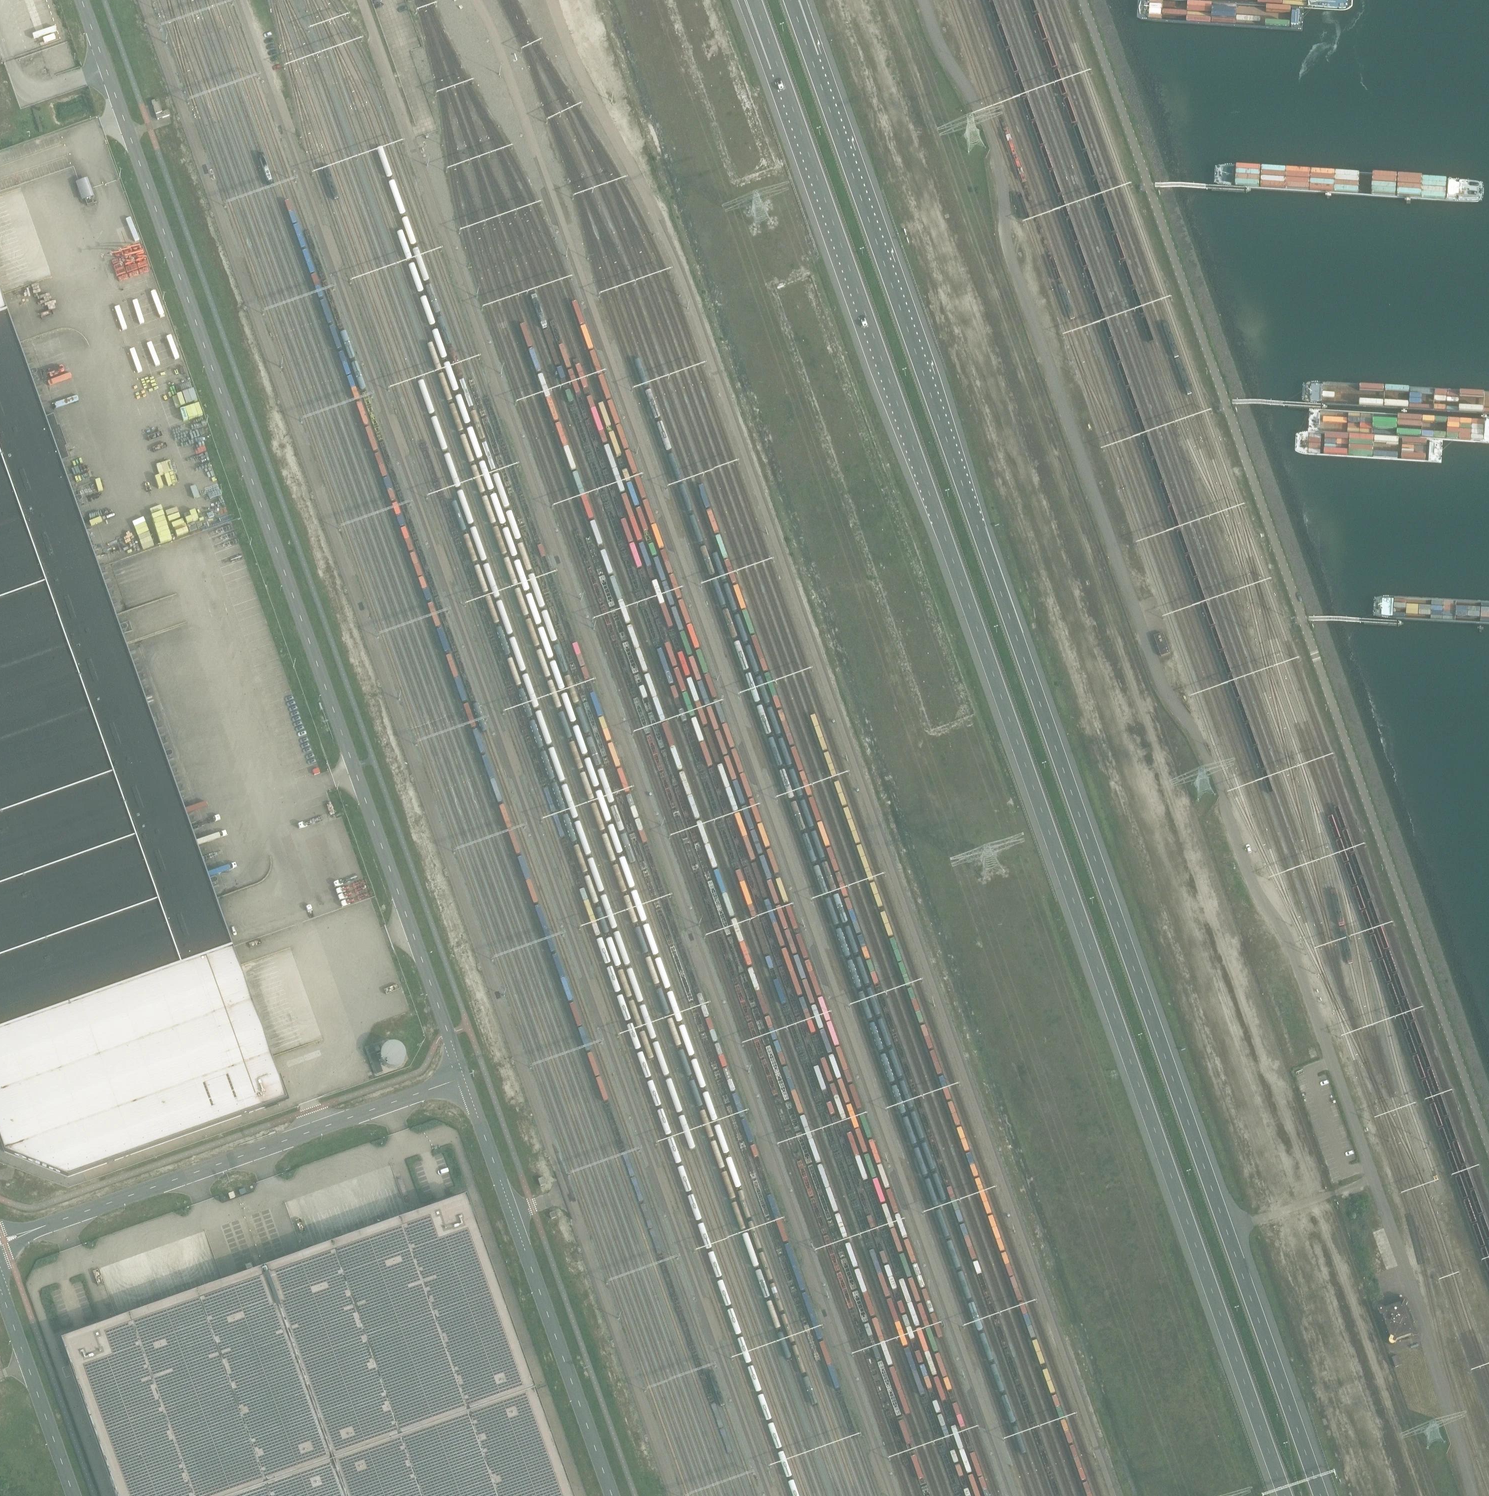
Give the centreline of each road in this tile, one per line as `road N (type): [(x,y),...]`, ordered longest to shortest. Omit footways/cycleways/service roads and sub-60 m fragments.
road 1 (trunk): [(1321,1495),(811,57)]
road 2 (trunk): [(778,66),(1284,1495)]
road 3 (unclassified): [(463,1076),(82,0)]
road 4 (unclassified): [(27,1231),(463,1076)]
road 5 (unclassified): [(613,1495),(463,1076)]
road 6 (unclassified): [(0,1288),(74,1495)]

